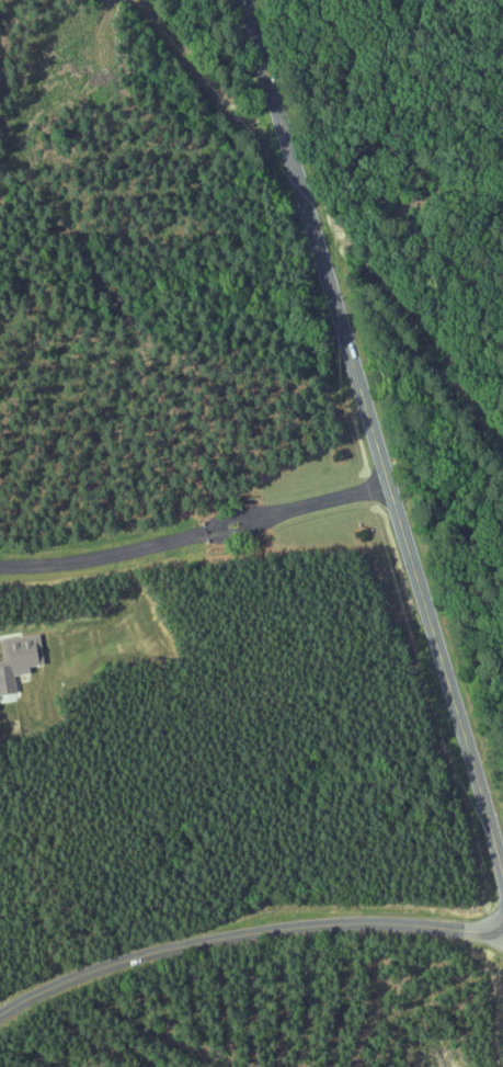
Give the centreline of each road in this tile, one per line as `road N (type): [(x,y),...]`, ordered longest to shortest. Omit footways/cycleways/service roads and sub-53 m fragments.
road 1 (tertiary): [(502,870),(244,0)]
road 2 (residential): [(502,933),(369,920),(310,924),(141,961),(48,989),(0,1017)]
road 3 (residential): [(387,483),(184,540),(0,568)]

